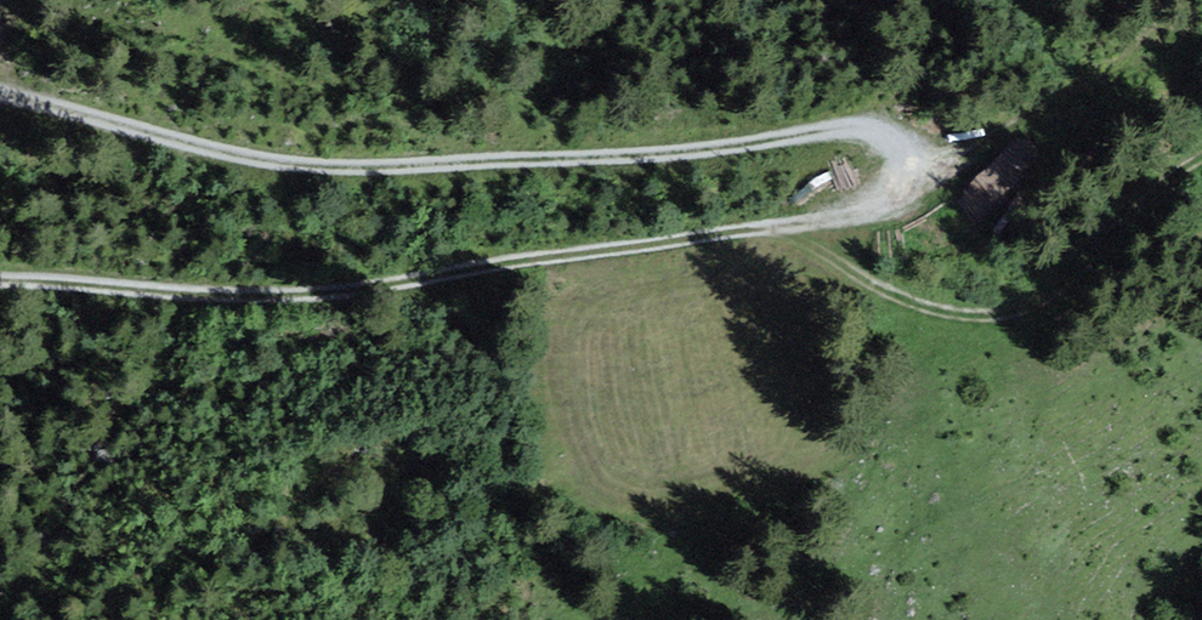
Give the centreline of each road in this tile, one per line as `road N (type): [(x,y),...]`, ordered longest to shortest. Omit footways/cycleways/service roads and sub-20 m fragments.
road 1 (track): [(0,97),(276,169),(393,178),(657,160),(877,129),(910,147),(917,175),(903,206),(866,217),(298,303),(176,303),(0,286)]
road 2 (track): [(796,228),(874,285),(991,325),(1068,292),(1168,173),(1201,157)]
road 3 (track): [(917,175),(1000,128),(1201,53)]

